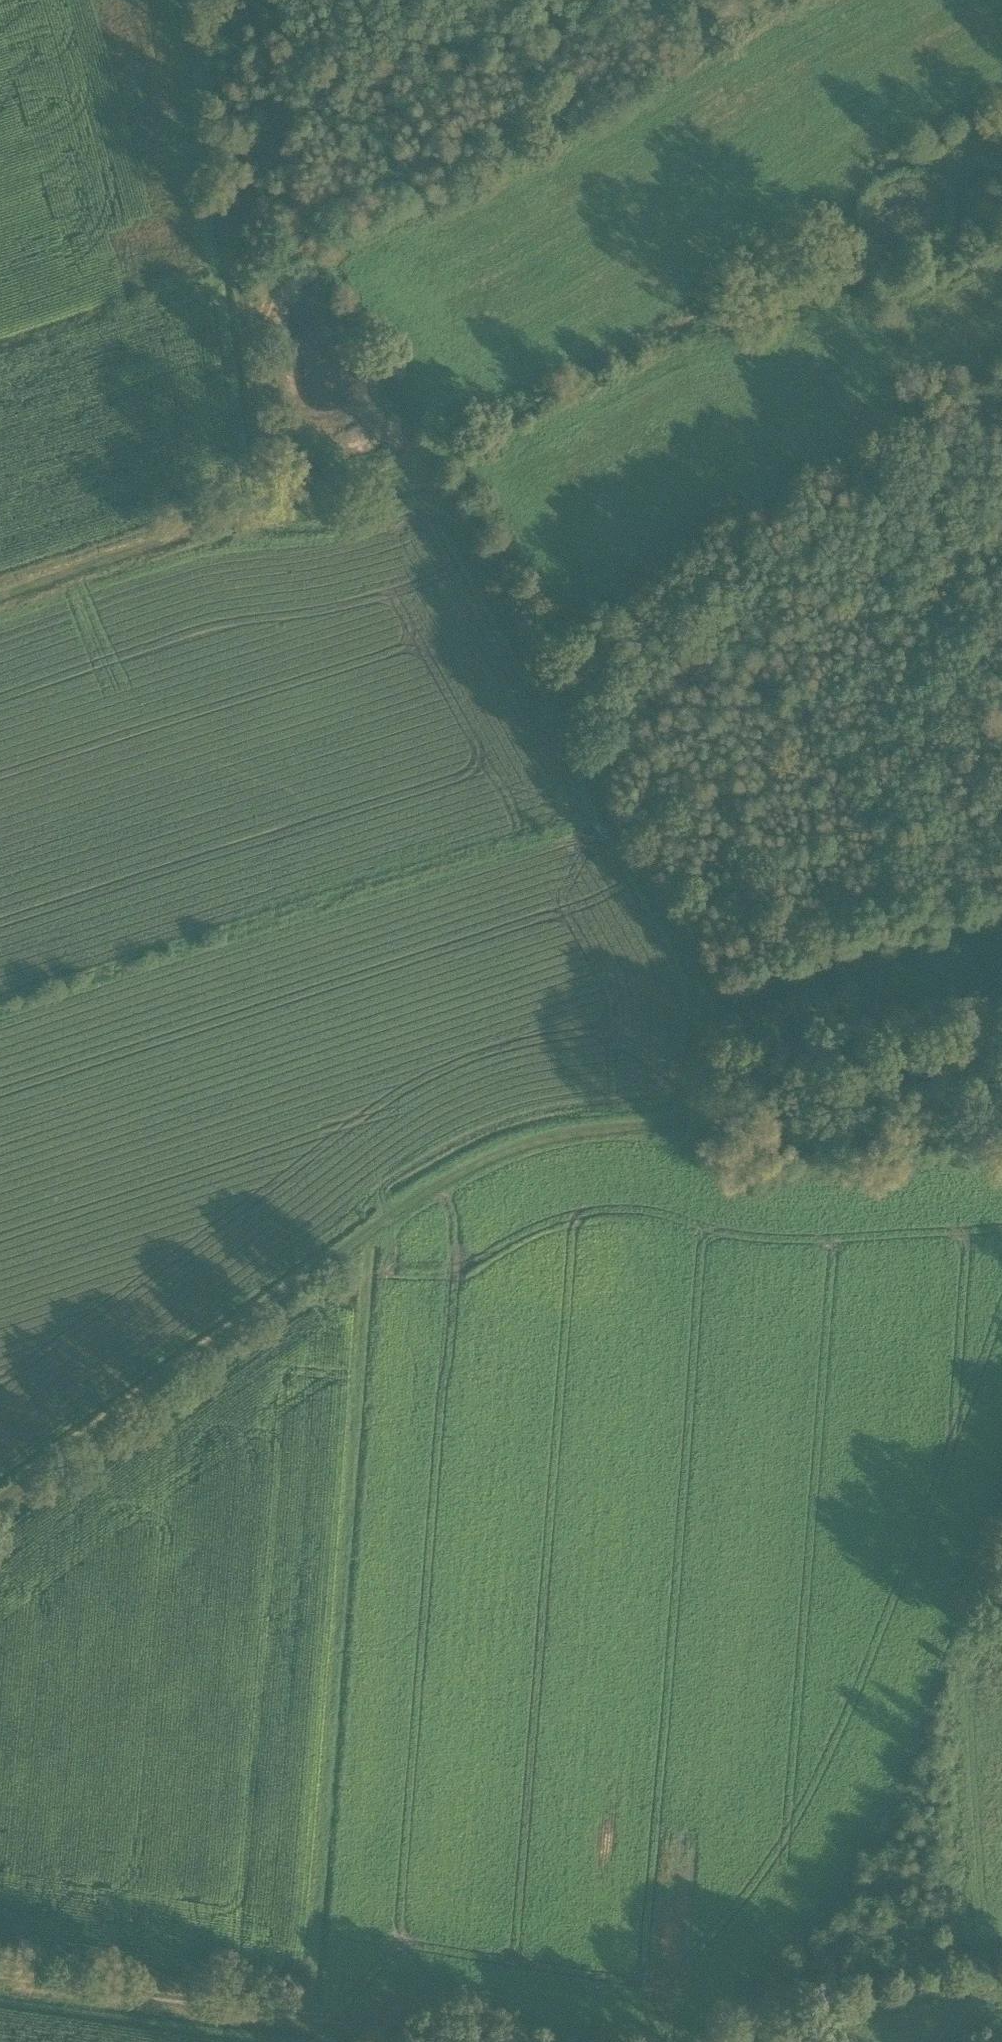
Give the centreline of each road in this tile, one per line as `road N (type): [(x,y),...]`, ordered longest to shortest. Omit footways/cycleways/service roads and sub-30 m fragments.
road 1 (track): [(704,1124),(562,1136),(441,1183),(0,1498)]
road 2 (track): [(1001,1136),(776,1145),(704,1124)]
road 3 (track): [(0,598),(272,505)]
road 4 (track): [(272,505),(332,504),(397,469),(433,470)]

